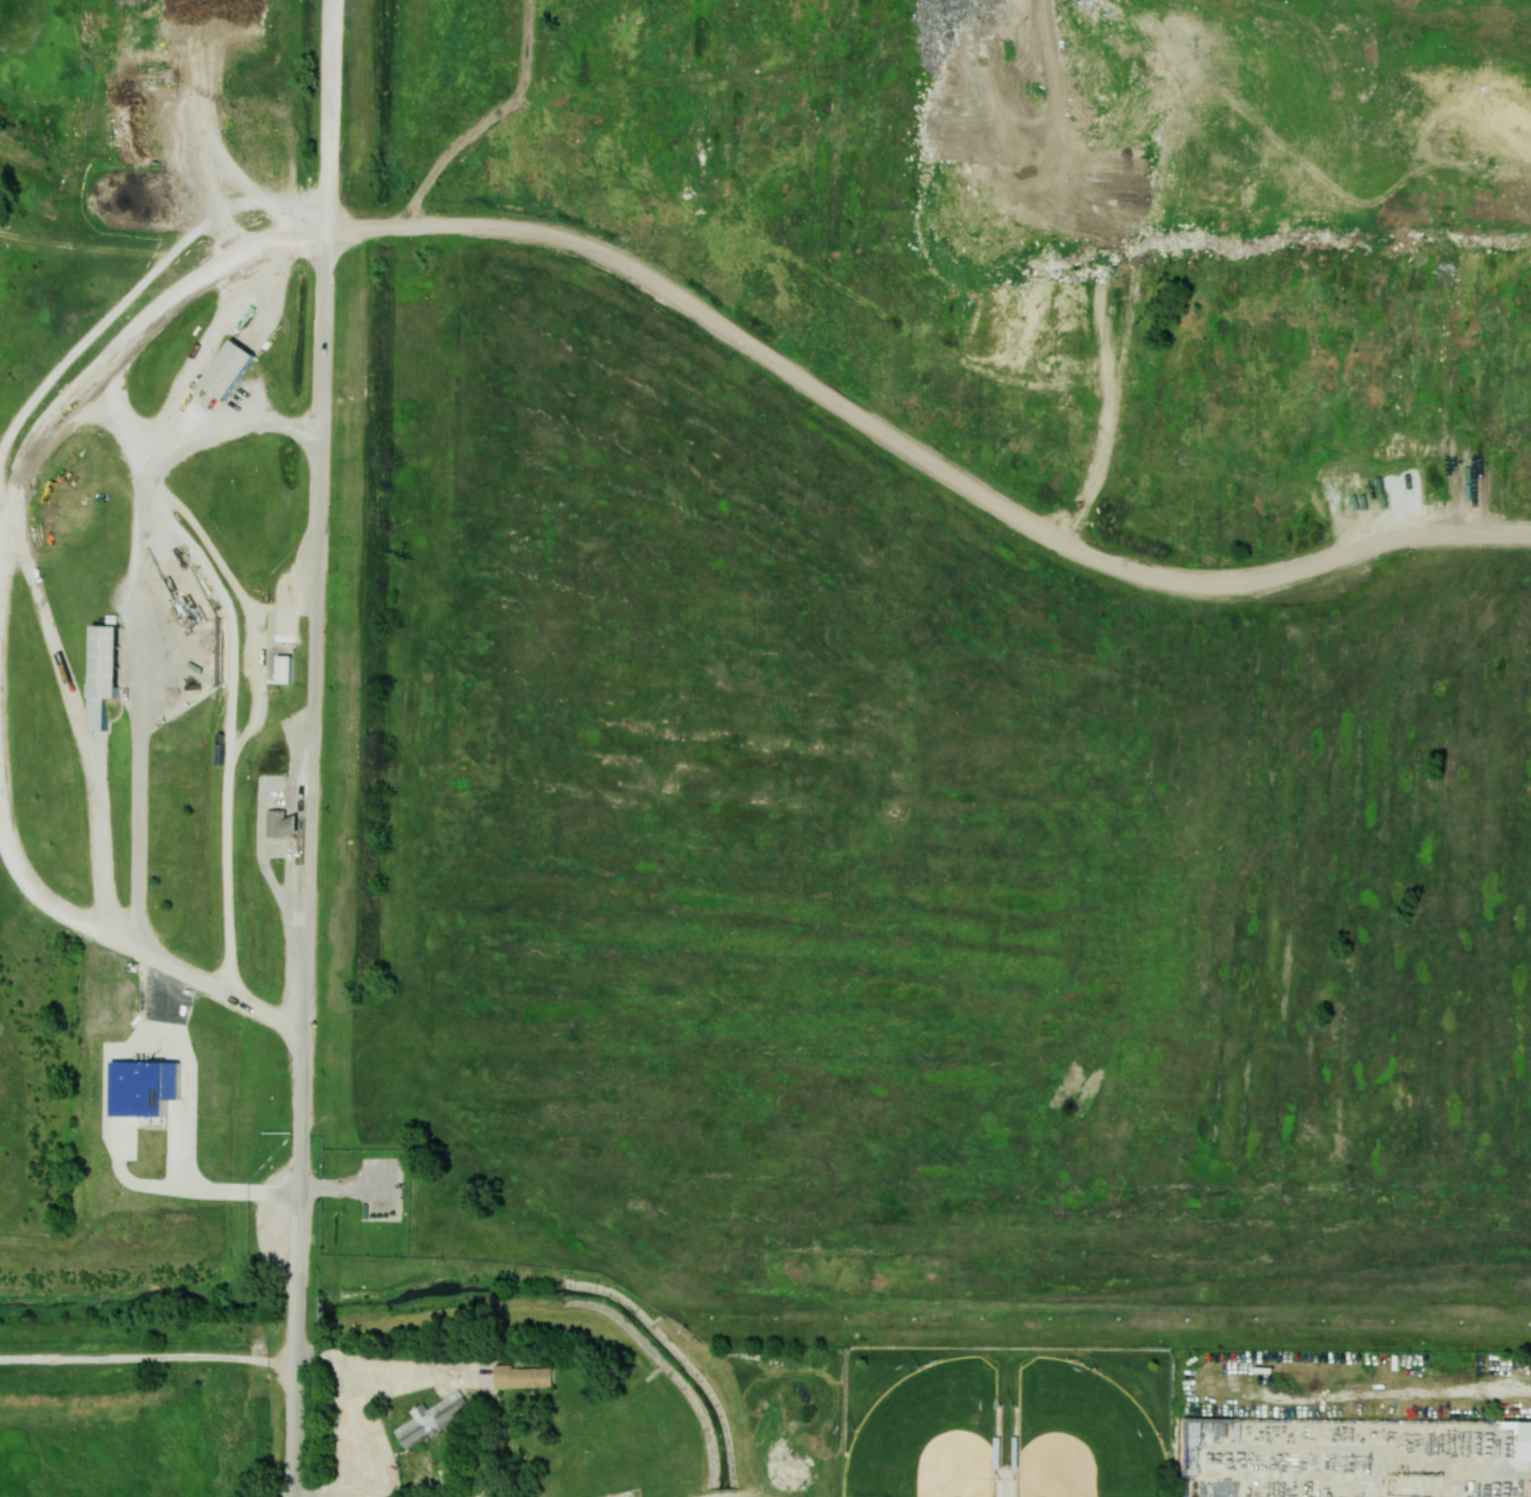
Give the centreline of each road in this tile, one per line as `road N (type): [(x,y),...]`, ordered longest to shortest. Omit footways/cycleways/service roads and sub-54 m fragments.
road 1 (residential): [(294,1496),(299,1322)]
road 2 (residential): [(300,1283),(303,1136)]

